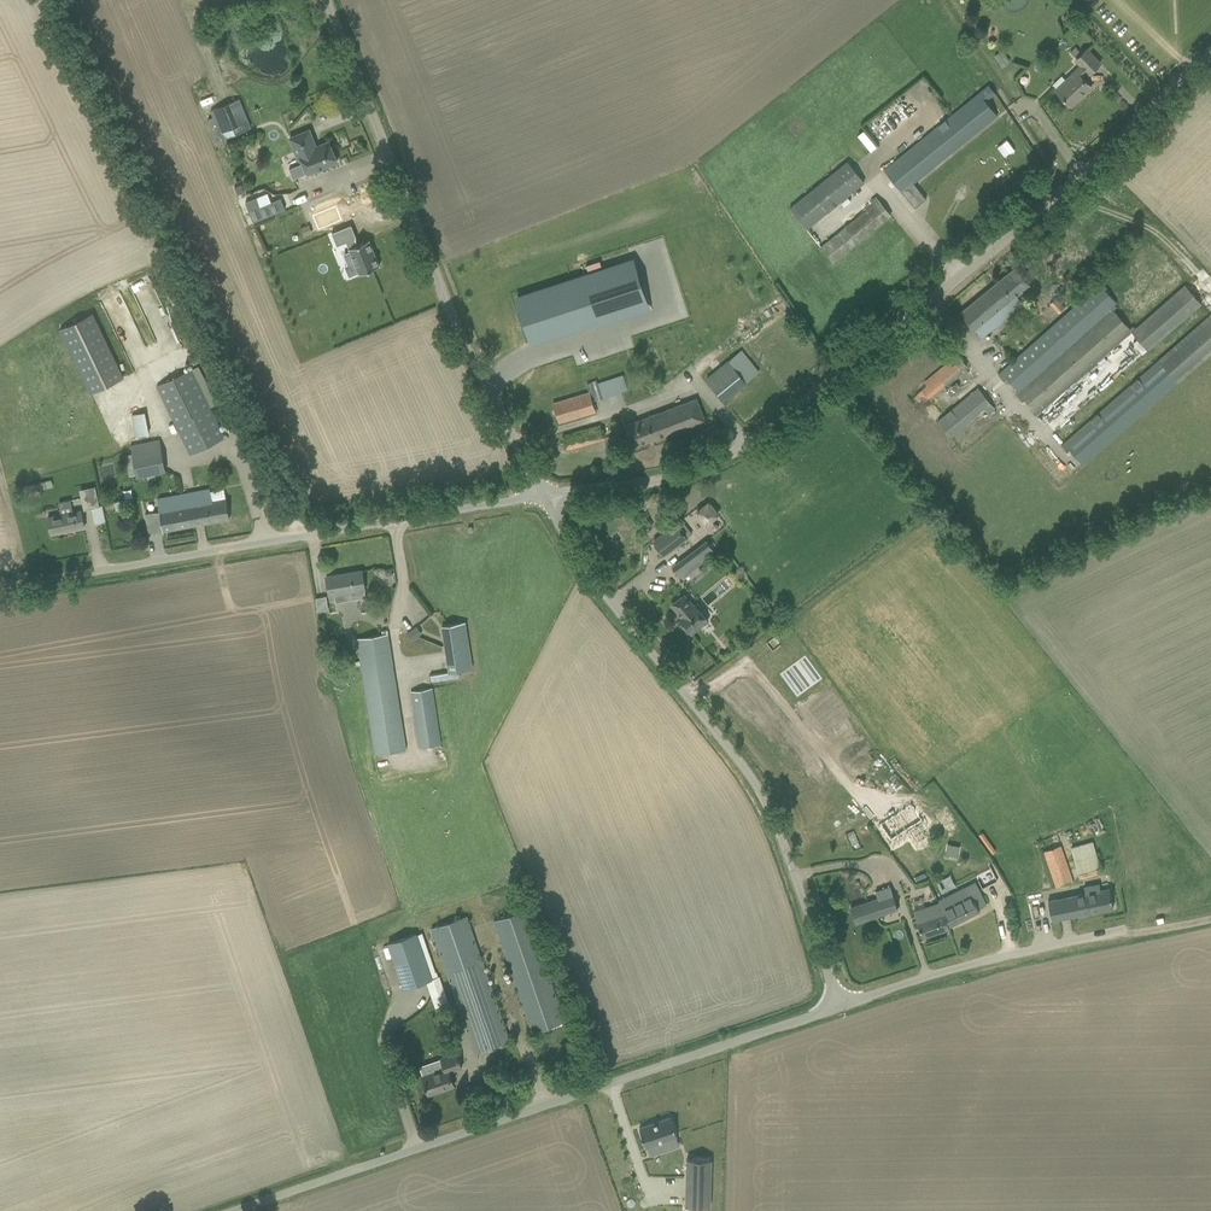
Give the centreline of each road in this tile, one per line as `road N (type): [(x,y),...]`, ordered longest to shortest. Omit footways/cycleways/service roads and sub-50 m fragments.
road 1 (unclassified): [(545,495),(679,474),(748,445),(1055,196),(1210,50)]
road 2 (unclassified): [(236,1210),(836,1010)]
road 3 (unclassified): [(836,1010),(795,876),(756,783),(600,588),(545,495)]
road 4 (unclassified): [(545,495),(447,307),(323,0)]
road 5 (unclassified): [(97,570),(545,495)]
road 6 (unclassified): [(836,1010),(1123,939)]

